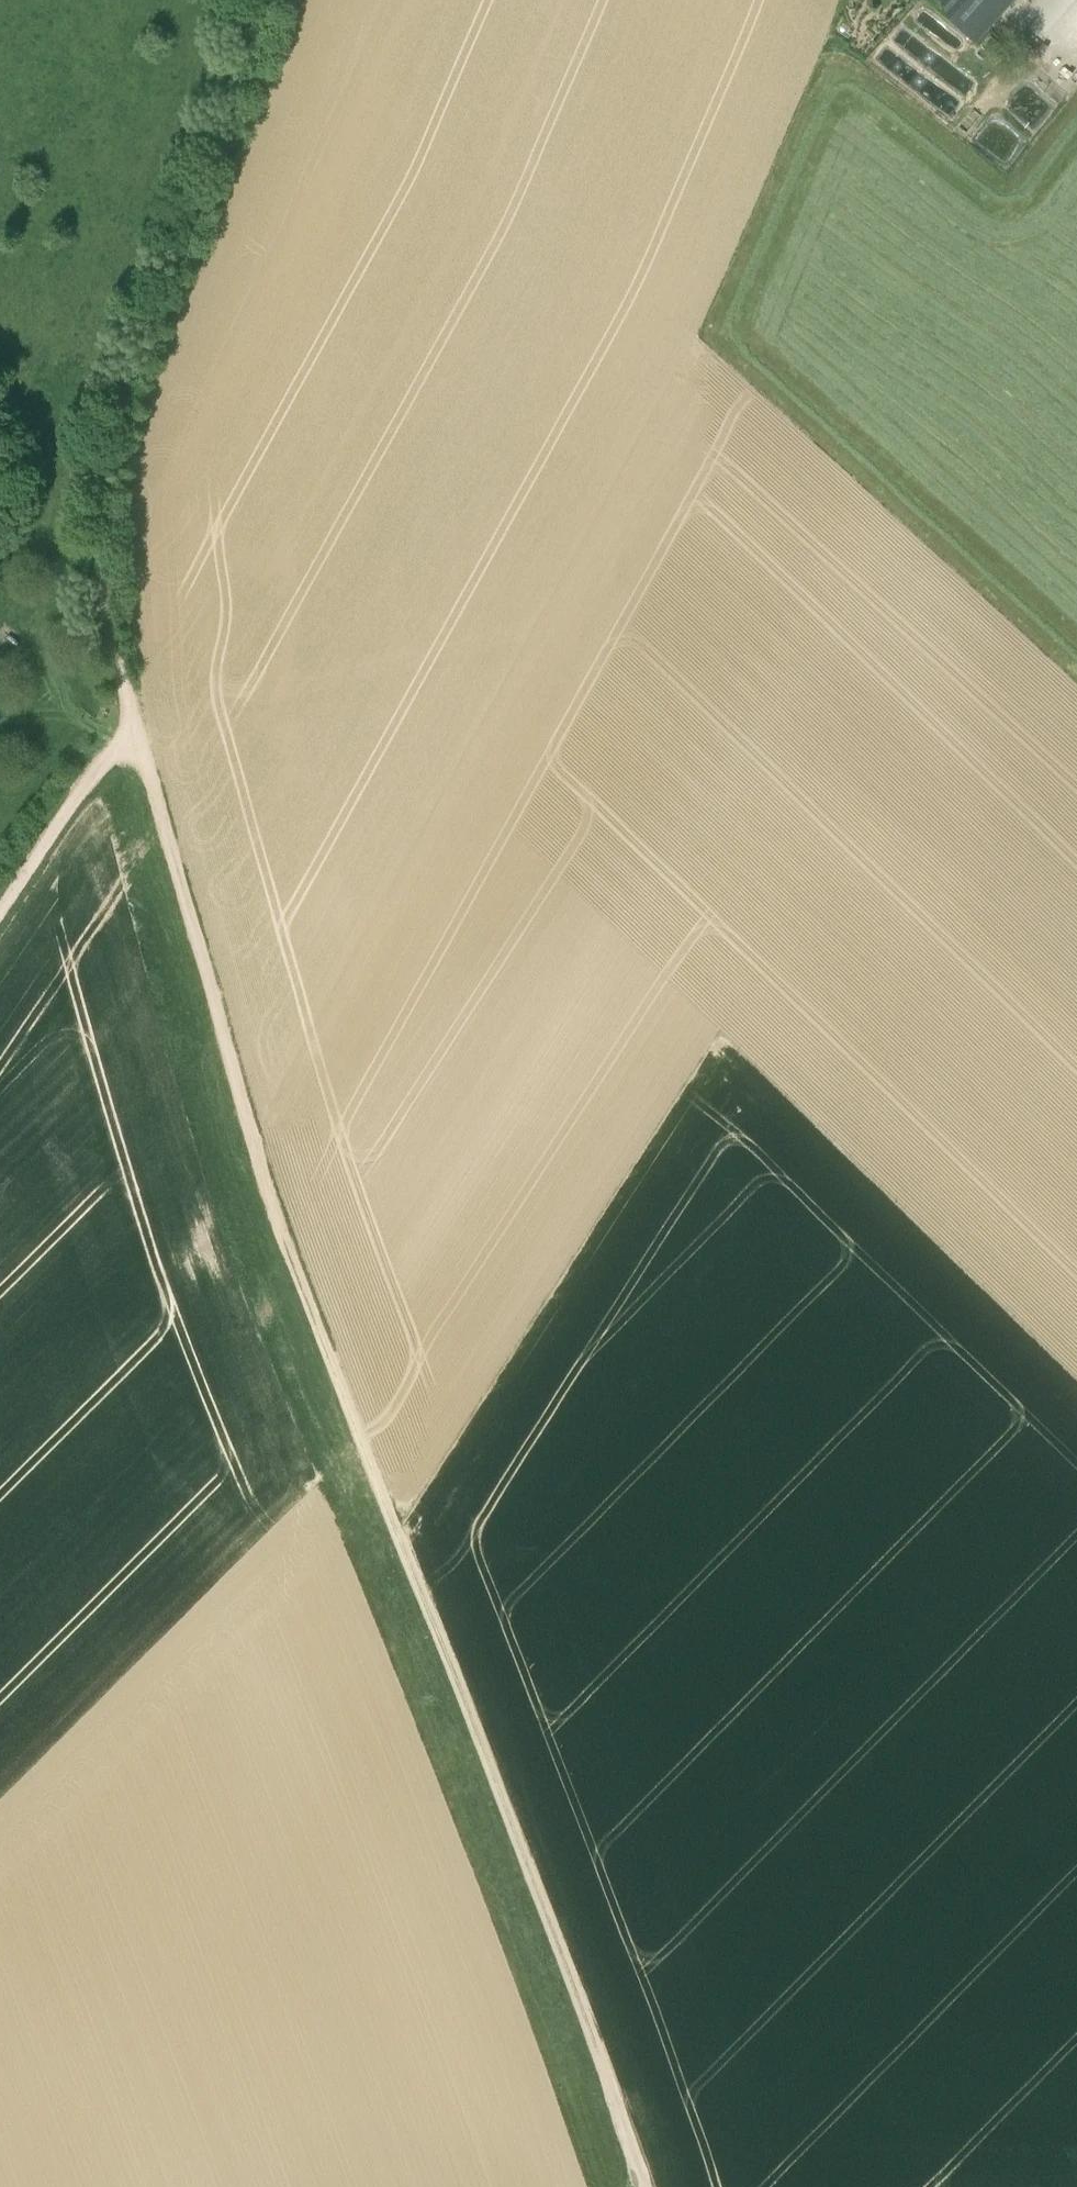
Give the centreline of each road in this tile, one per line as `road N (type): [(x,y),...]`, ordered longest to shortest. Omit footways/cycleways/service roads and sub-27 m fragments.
road 1 (track): [(261,0),(179,264),(122,413),(104,528),(110,626),(276,1205),(645,2186)]
road 2 (track): [(0,911),(119,736),(129,698)]

